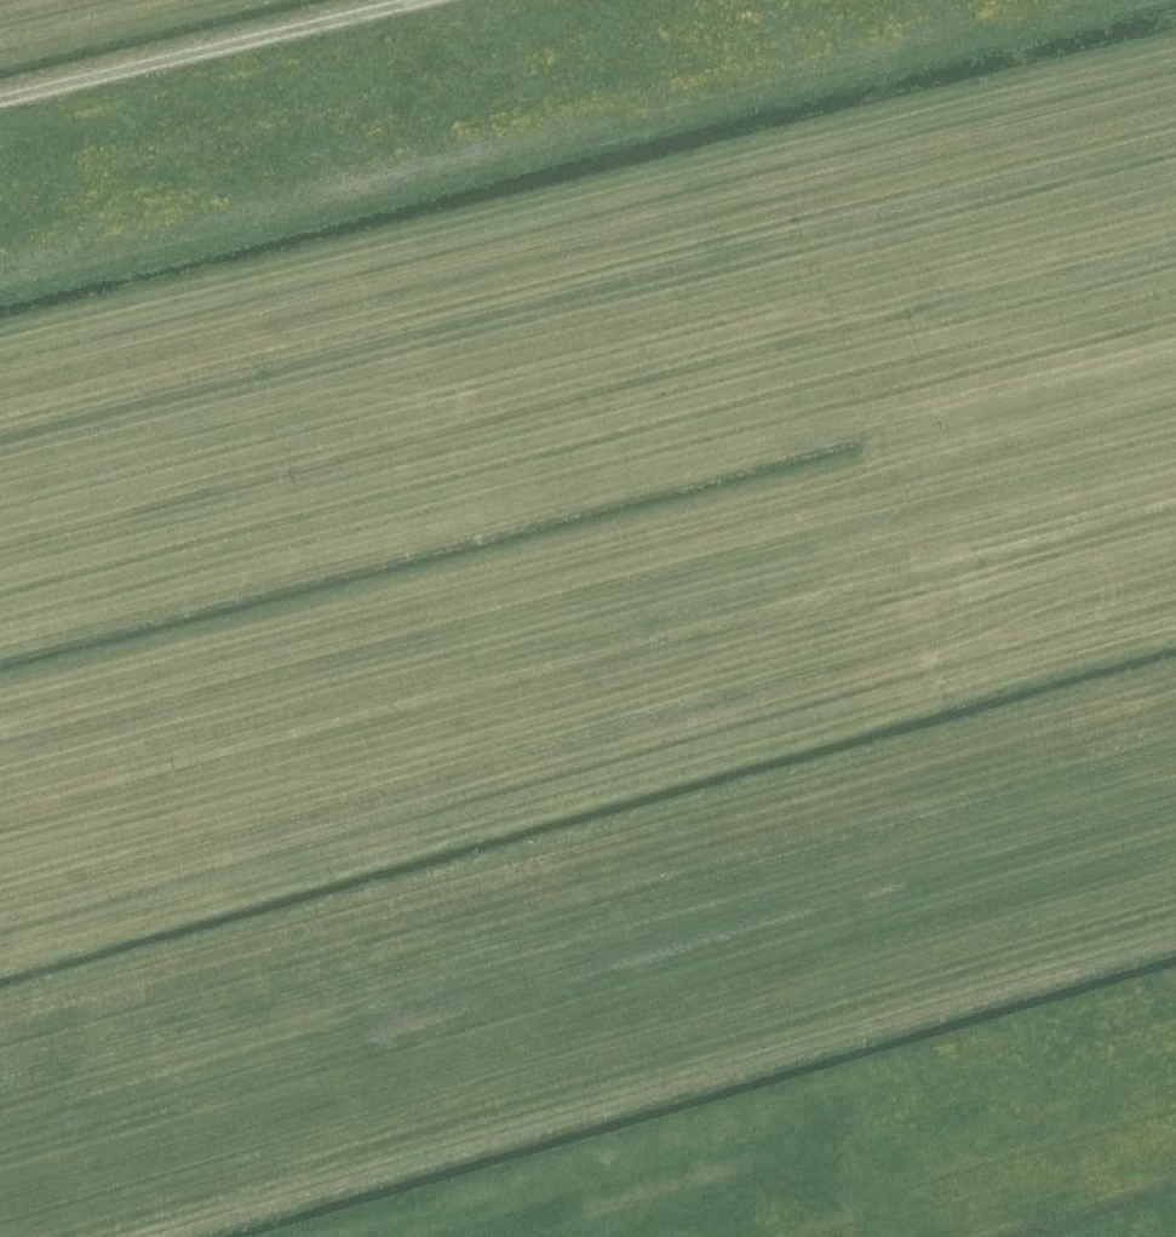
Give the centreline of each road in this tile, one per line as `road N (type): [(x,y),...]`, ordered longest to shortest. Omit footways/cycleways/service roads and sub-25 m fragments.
road 1 (track): [(169,1236),(1175,945)]
road 2 (track): [(0,102),(425,0)]

